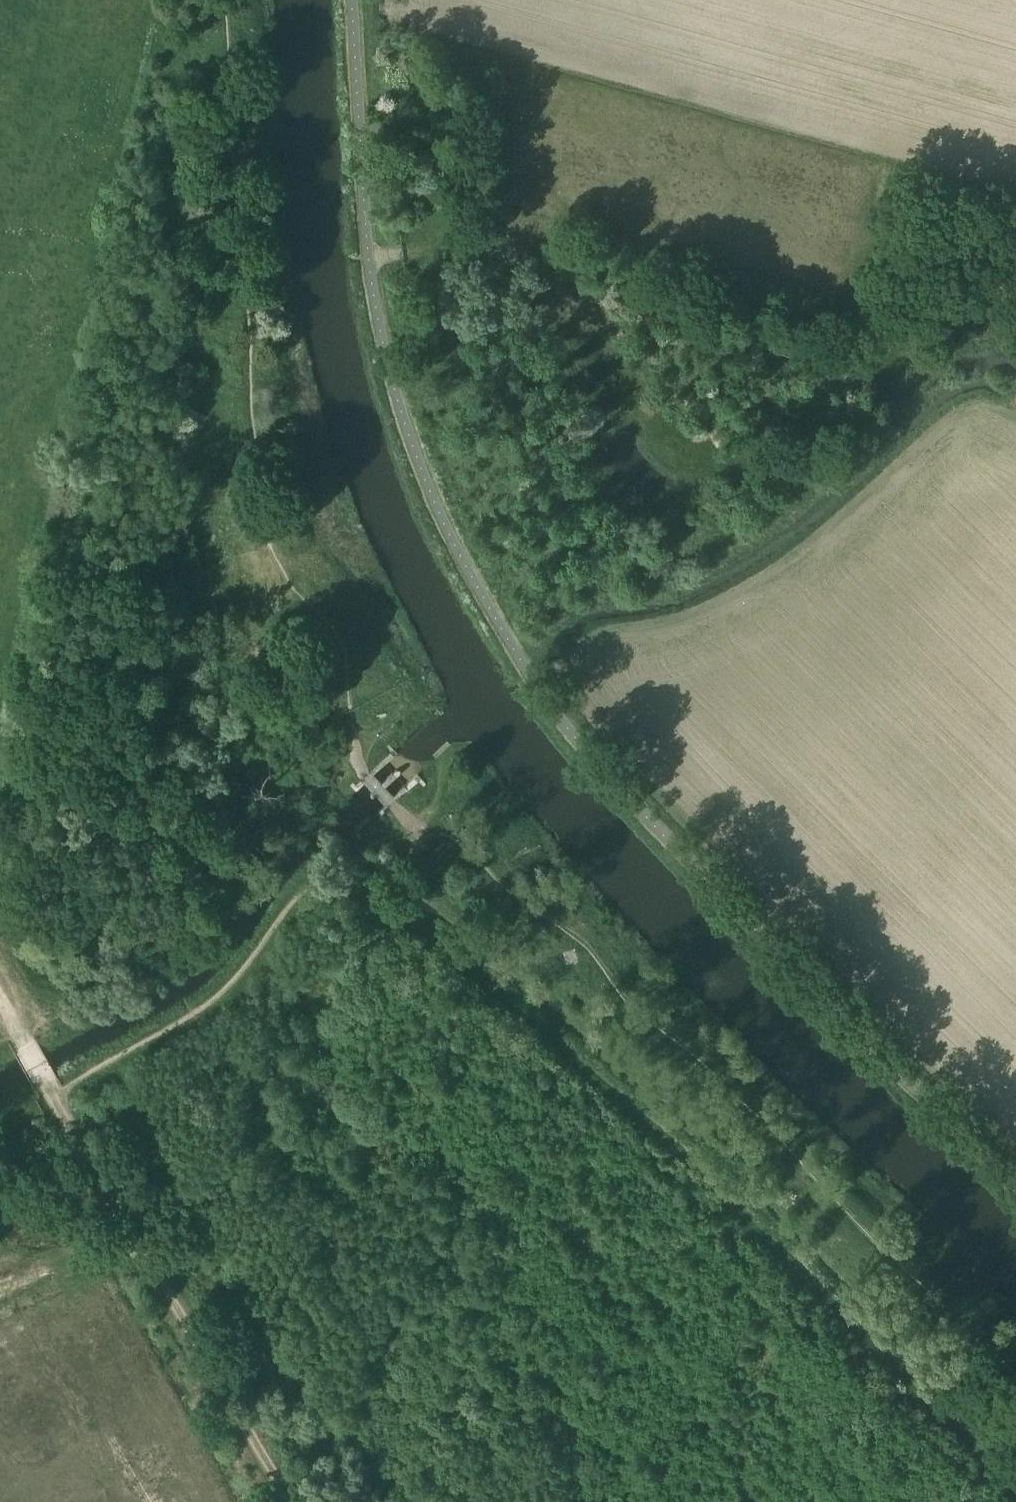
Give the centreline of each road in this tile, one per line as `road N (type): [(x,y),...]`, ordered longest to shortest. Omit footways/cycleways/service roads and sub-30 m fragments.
road 1 (track): [(287,1501),(50,1090)]

